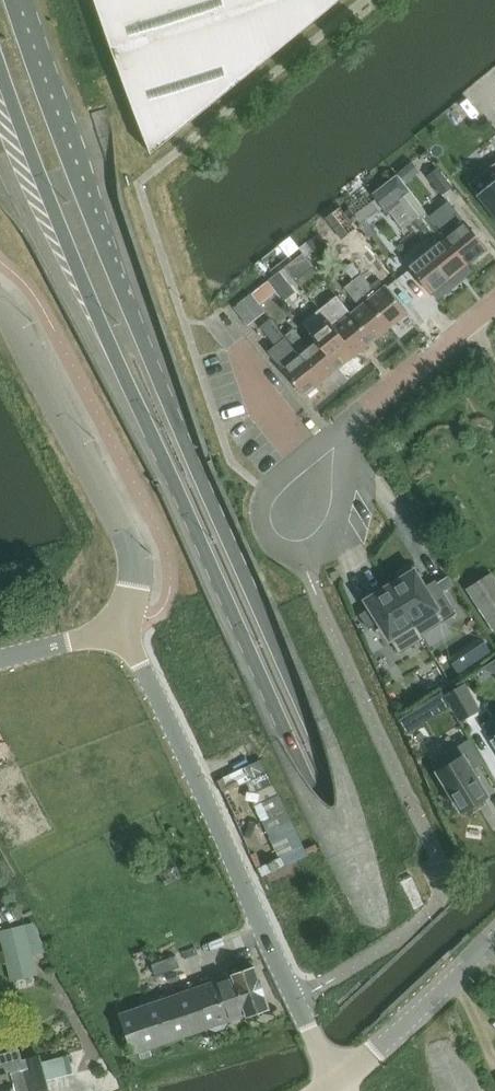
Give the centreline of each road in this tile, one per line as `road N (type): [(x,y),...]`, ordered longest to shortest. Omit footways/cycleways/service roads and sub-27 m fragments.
road 1 (primary): [(474,1090),(139,334),(18,0)]
road 2 (primary): [(0,77),(113,352),(446,1090)]
road 3 (unclassified): [(339,1081),(127,637)]
road 4 (unclassified): [(127,637),(137,582),(132,546),(0,302)]
road 5 (residential): [(339,1081),(494,944)]
road 6 (residential): [(335,440),(494,310)]
road 7 (unclassified): [(304,556),(278,548),(262,514),(279,482),(335,440)]
road 8 (unclassified): [(335,440),(342,510),(322,551),(304,556)]
road 9 (residential): [(0,662),(105,632),(127,637)]

